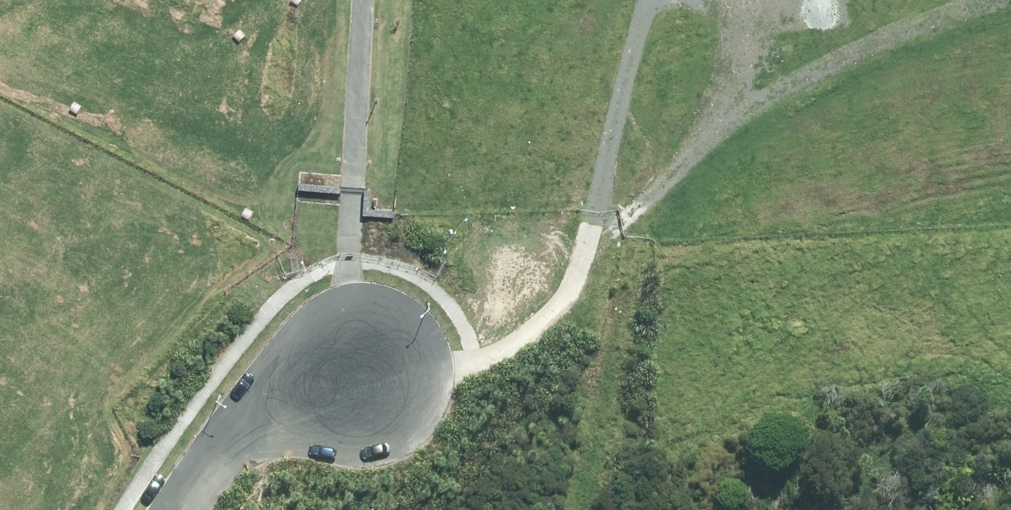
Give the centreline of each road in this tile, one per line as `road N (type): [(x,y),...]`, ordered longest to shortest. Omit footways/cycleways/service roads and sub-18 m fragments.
road 1 (track): [(650,0),(573,287),(549,318),(477,358),(360,365)]
road 2 (track): [(980,0),(810,72),(725,122),(584,249)]
road 3 (residential): [(360,365),(352,191),(362,0)]
road 4 (residential): [(360,365),(263,419),(188,509)]

